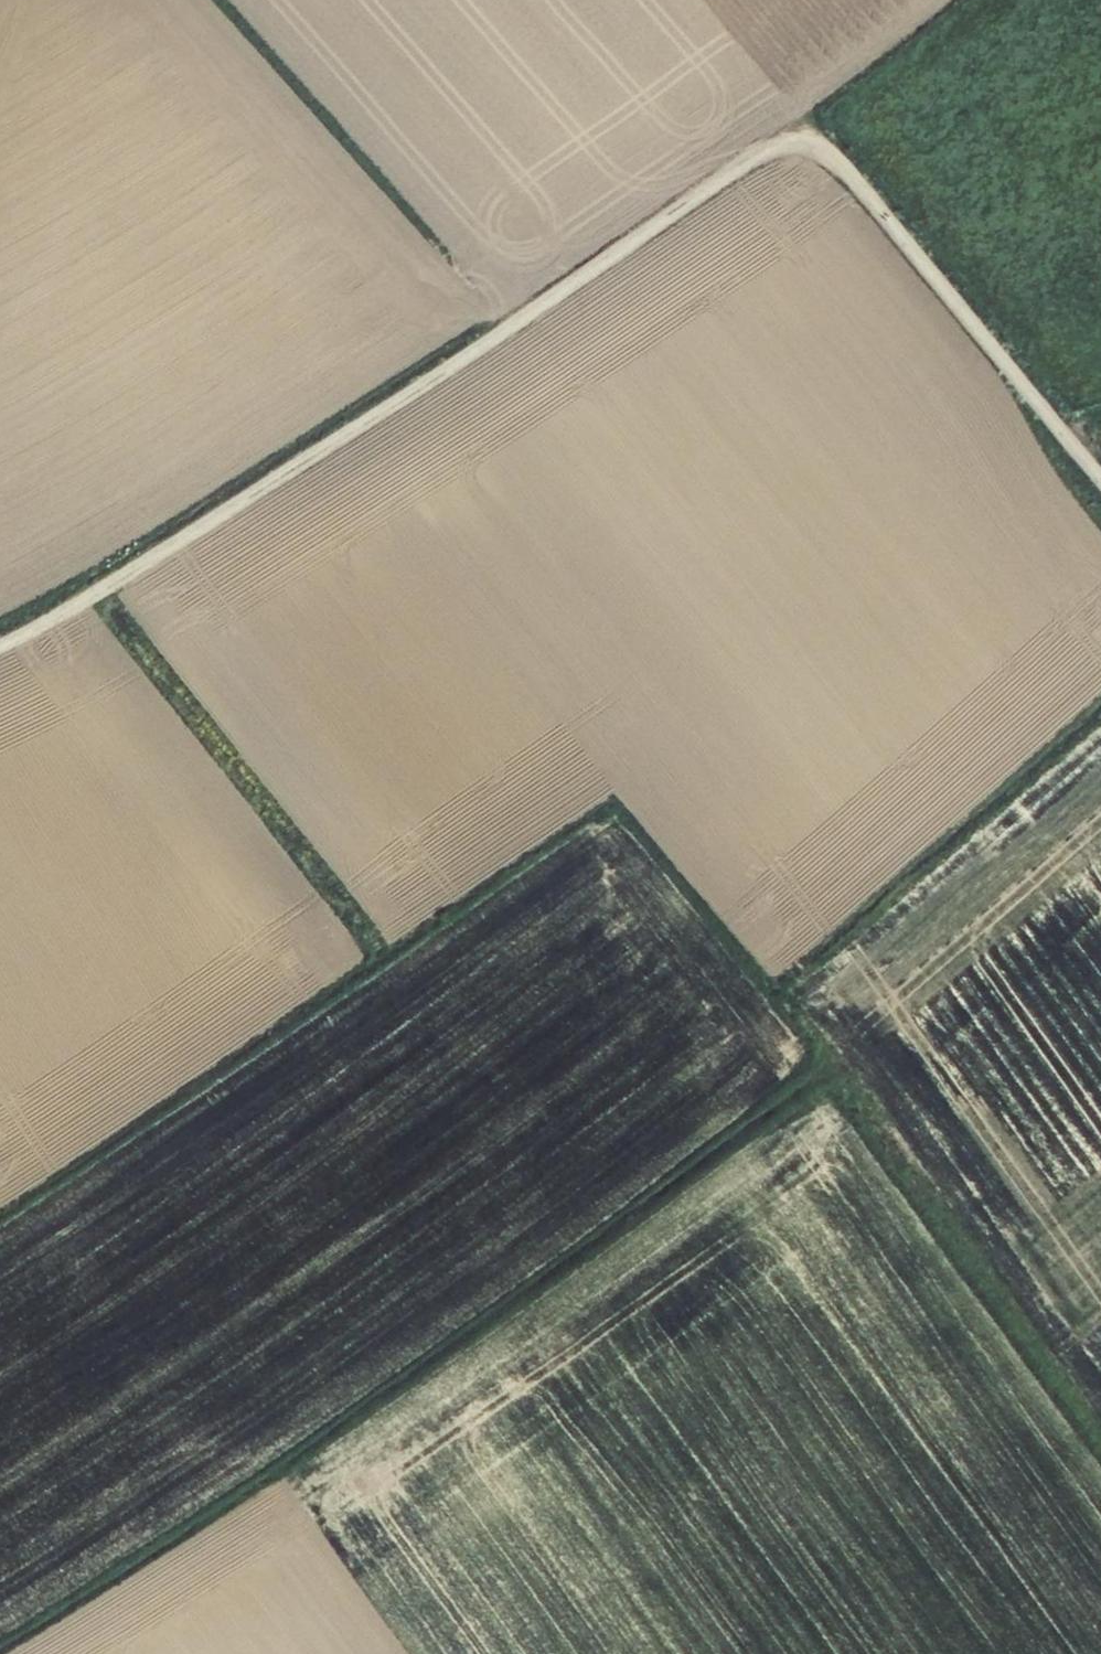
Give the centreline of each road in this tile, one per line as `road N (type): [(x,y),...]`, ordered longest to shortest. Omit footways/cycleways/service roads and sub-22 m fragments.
road 1 (track): [(0,626),(84,584),(820,118),(1100,497)]

